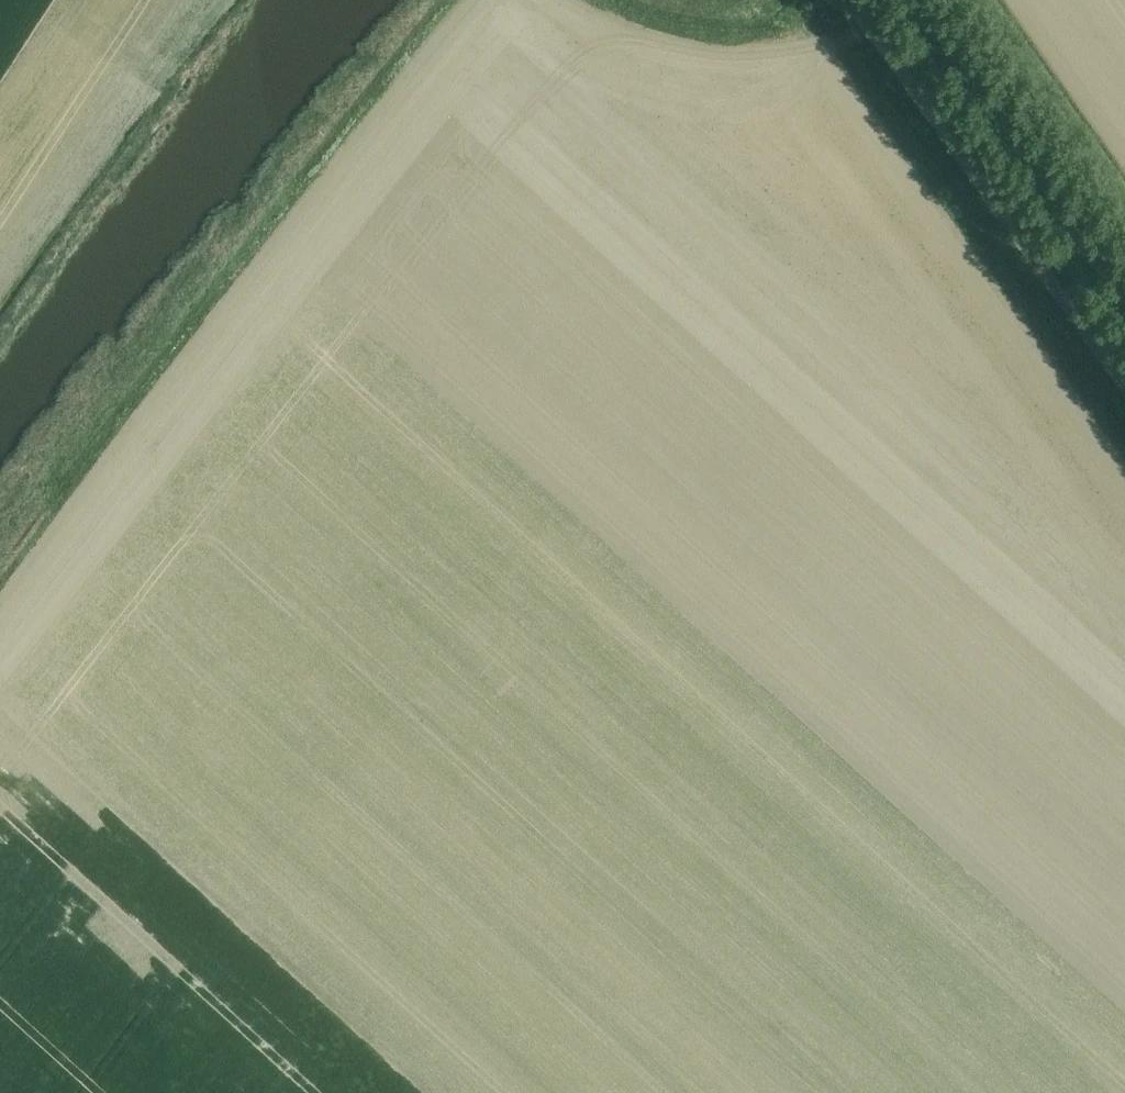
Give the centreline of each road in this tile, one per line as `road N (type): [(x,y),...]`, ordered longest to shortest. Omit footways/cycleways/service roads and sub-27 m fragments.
road 1 (unclassified): [(1124,383),(852,0)]

